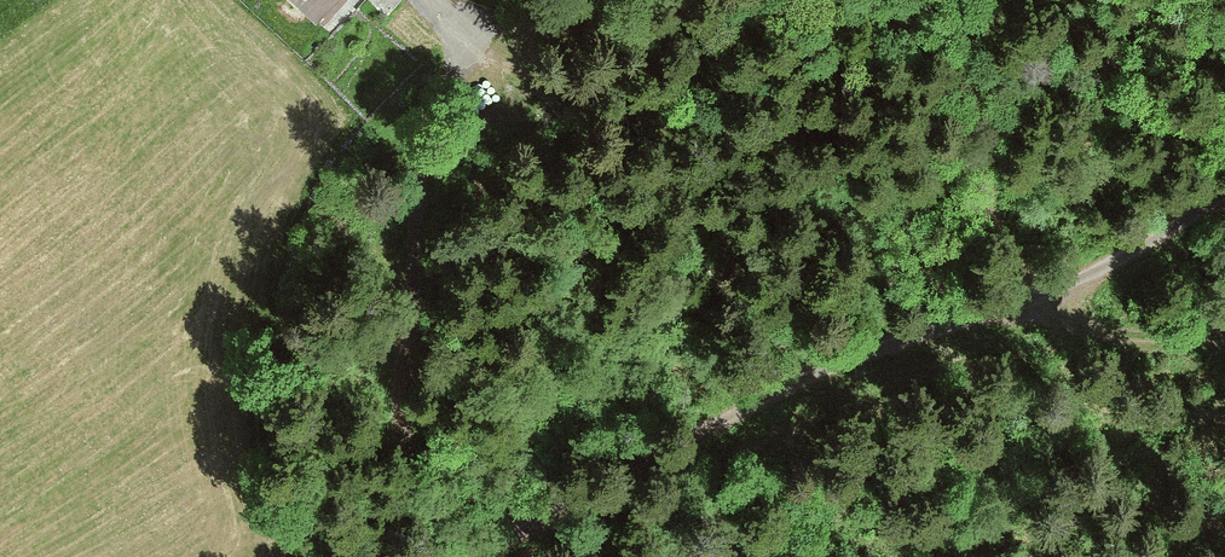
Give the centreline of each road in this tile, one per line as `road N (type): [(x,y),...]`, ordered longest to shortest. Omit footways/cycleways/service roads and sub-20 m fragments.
road 1 (track): [(1224,335),(1111,332),(1038,294),(1003,231),(989,184),(982,100),(967,64),(874,15),(737,7),(601,29),(448,26)]
road 2 (track): [(480,556),(721,423),(1114,266),(1224,197)]
road 3 (track): [(431,0),(454,50),(426,148),(384,556)]

